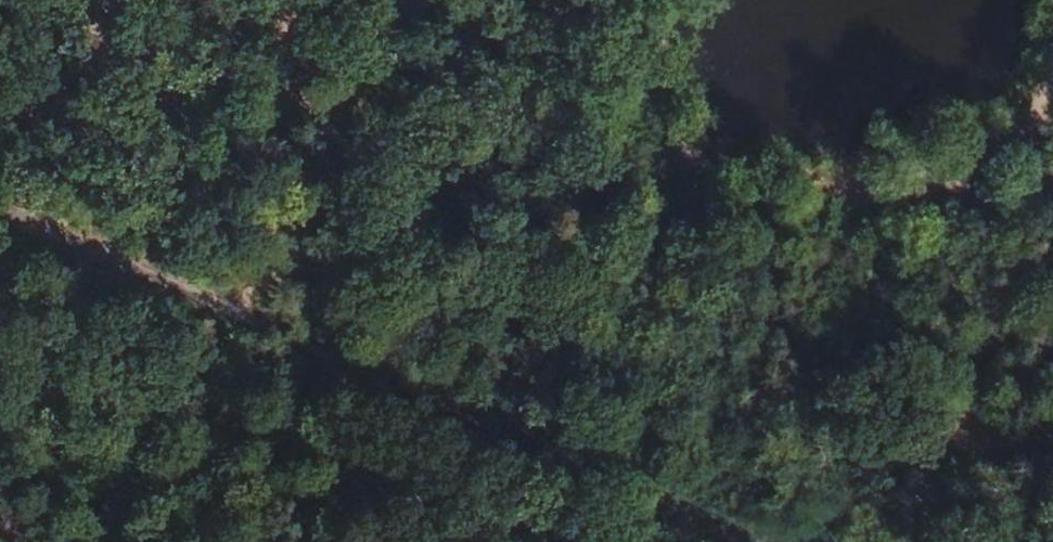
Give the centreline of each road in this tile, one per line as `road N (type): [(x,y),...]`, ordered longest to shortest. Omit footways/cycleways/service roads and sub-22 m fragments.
road 1 (track): [(475,0),(62,541)]

